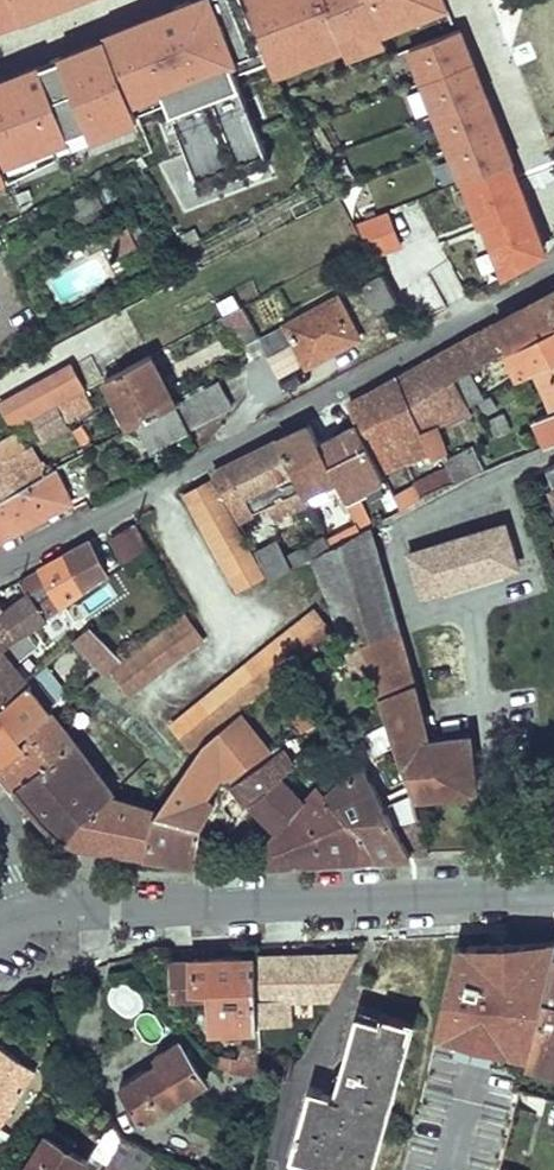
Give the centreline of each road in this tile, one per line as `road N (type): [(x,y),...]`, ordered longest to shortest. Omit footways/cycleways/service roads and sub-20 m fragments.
road 1 (residential): [(0,565),(553,271)]
road 2 (tertiary): [(553,890),(122,902),(60,911)]

